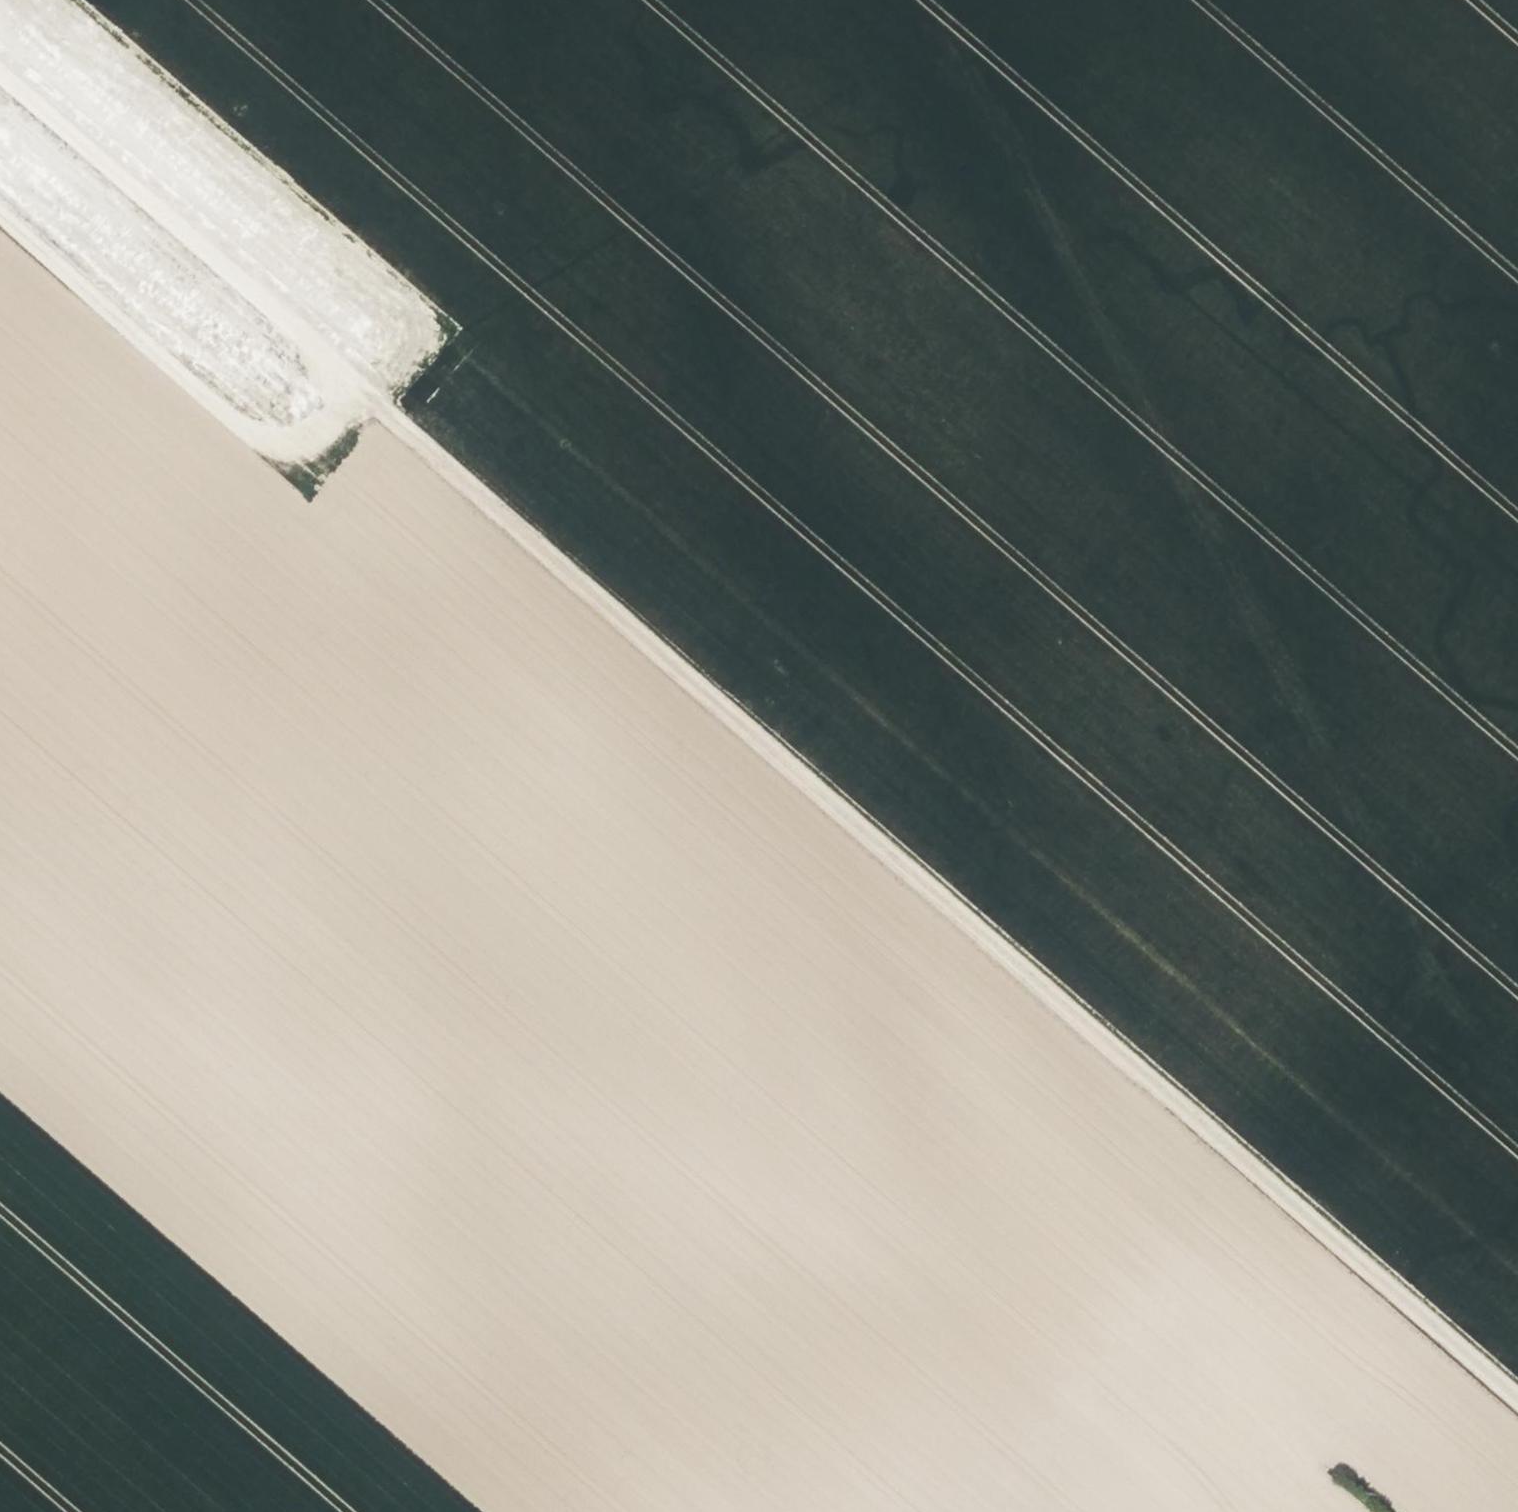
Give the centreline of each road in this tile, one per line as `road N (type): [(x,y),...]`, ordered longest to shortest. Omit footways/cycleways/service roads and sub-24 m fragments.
road 1 (track): [(1517,1395),(347,374),(294,429),(247,426),(0,212)]

